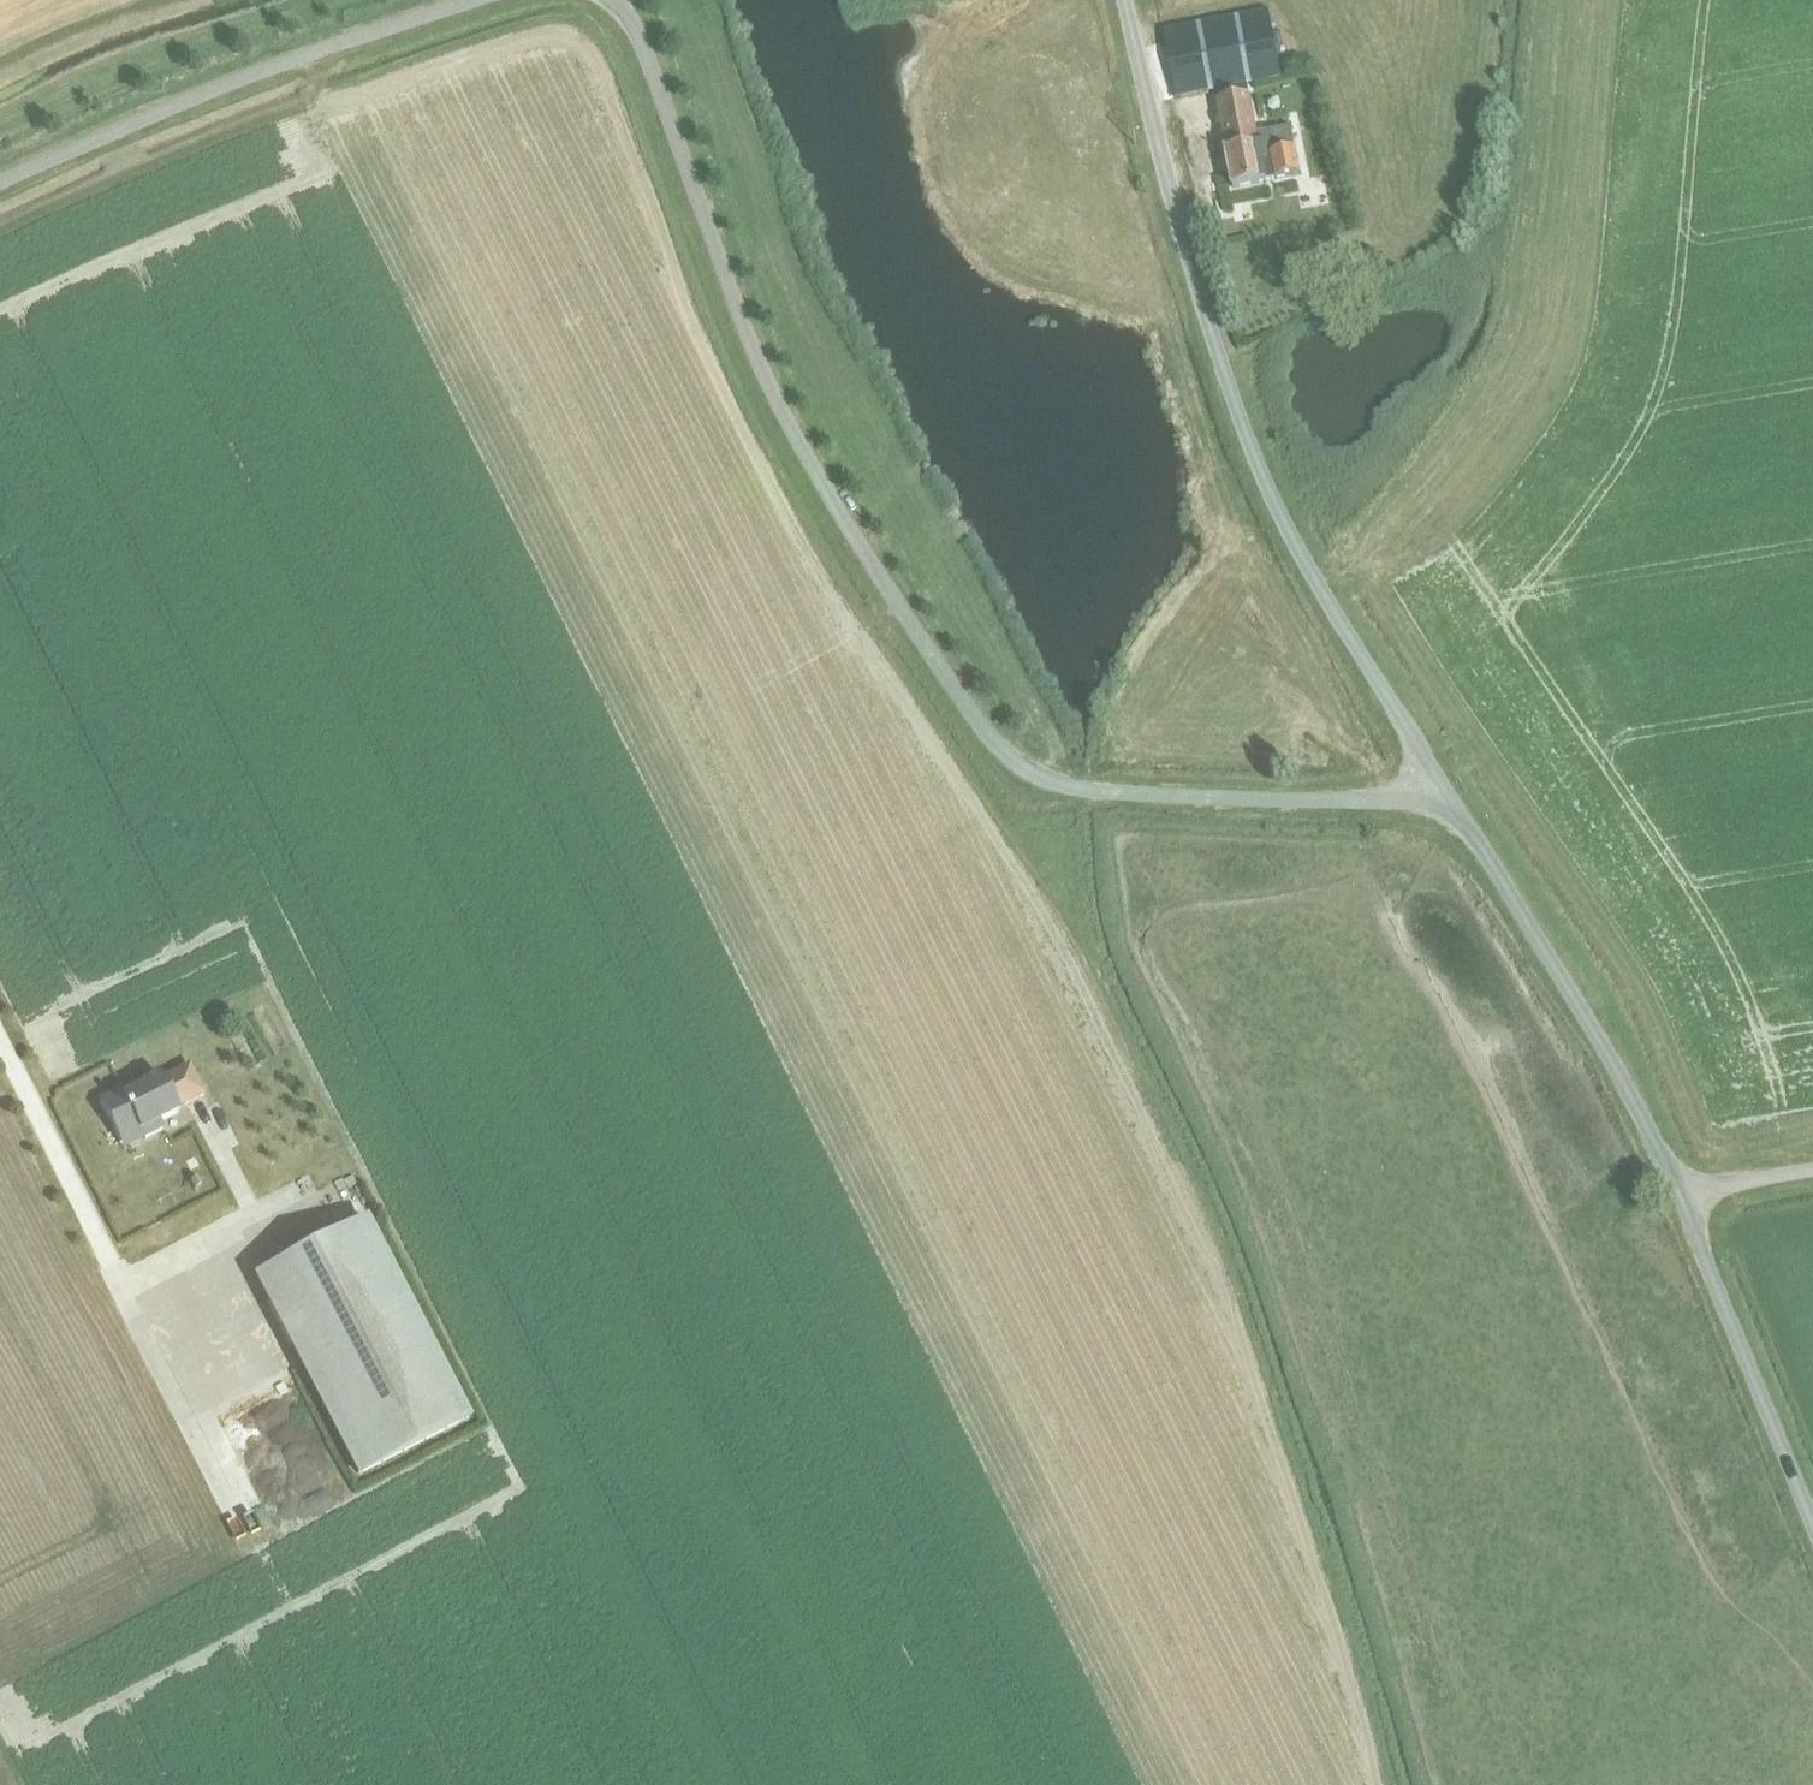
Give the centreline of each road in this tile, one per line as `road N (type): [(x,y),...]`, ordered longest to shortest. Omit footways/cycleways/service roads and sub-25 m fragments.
road 1 (unclassified): [(1447,799),(1262,801),(1079,789),(1023,769),(985,734),(800,448),(756,356),(649,61),(614,0)]
road 2 (unclassified): [(1447,799),(1298,548),(1257,458),(1164,167),(1126,0)]
road 3 (unclassified): [(468,0),(173,102),(0,182)]
road 4 (unclassified): [(1684,1193),(1540,938),(1447,799)]
road 5 (residential): [(1812,1518),(1684,1193)]
road 6 (unclassified): [(1812,1172),(1684,1193)]

